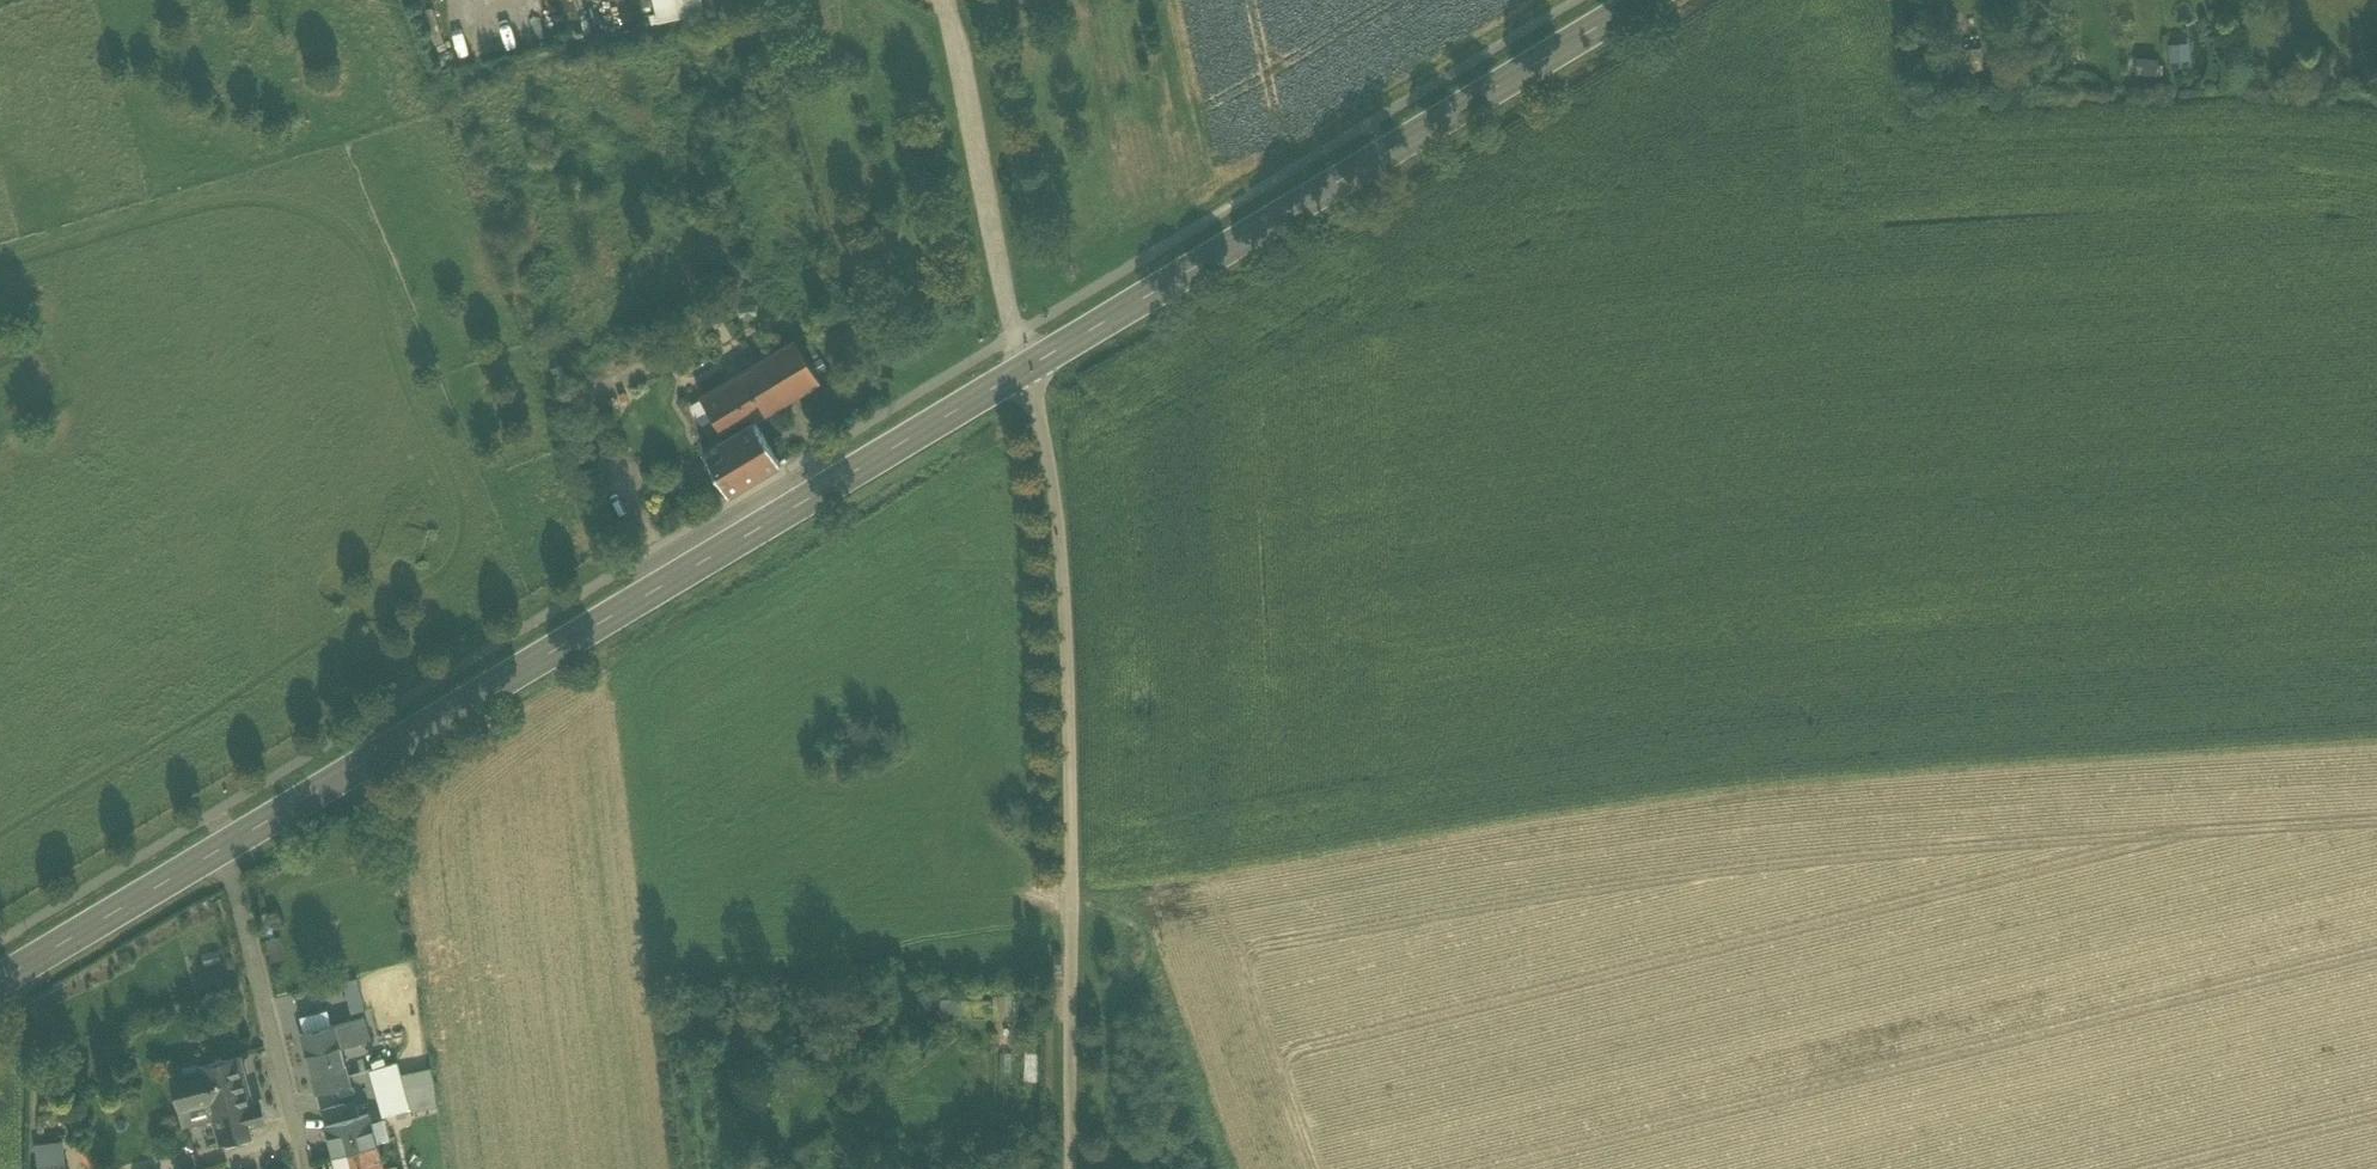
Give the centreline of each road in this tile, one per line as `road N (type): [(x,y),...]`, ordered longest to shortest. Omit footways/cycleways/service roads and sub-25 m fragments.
road 1 (tertiary): [(1031,364),(227,846)]
road 2 (unclassified): [(1071,1168),(1062,565),(1031,364)]
road 3 (tertiary): [(1644,0),(1031,364)]
road 4 (residential): [(227,846),(300,1146)]
road 5 (tertiary): [(227,846),(0,980)]

